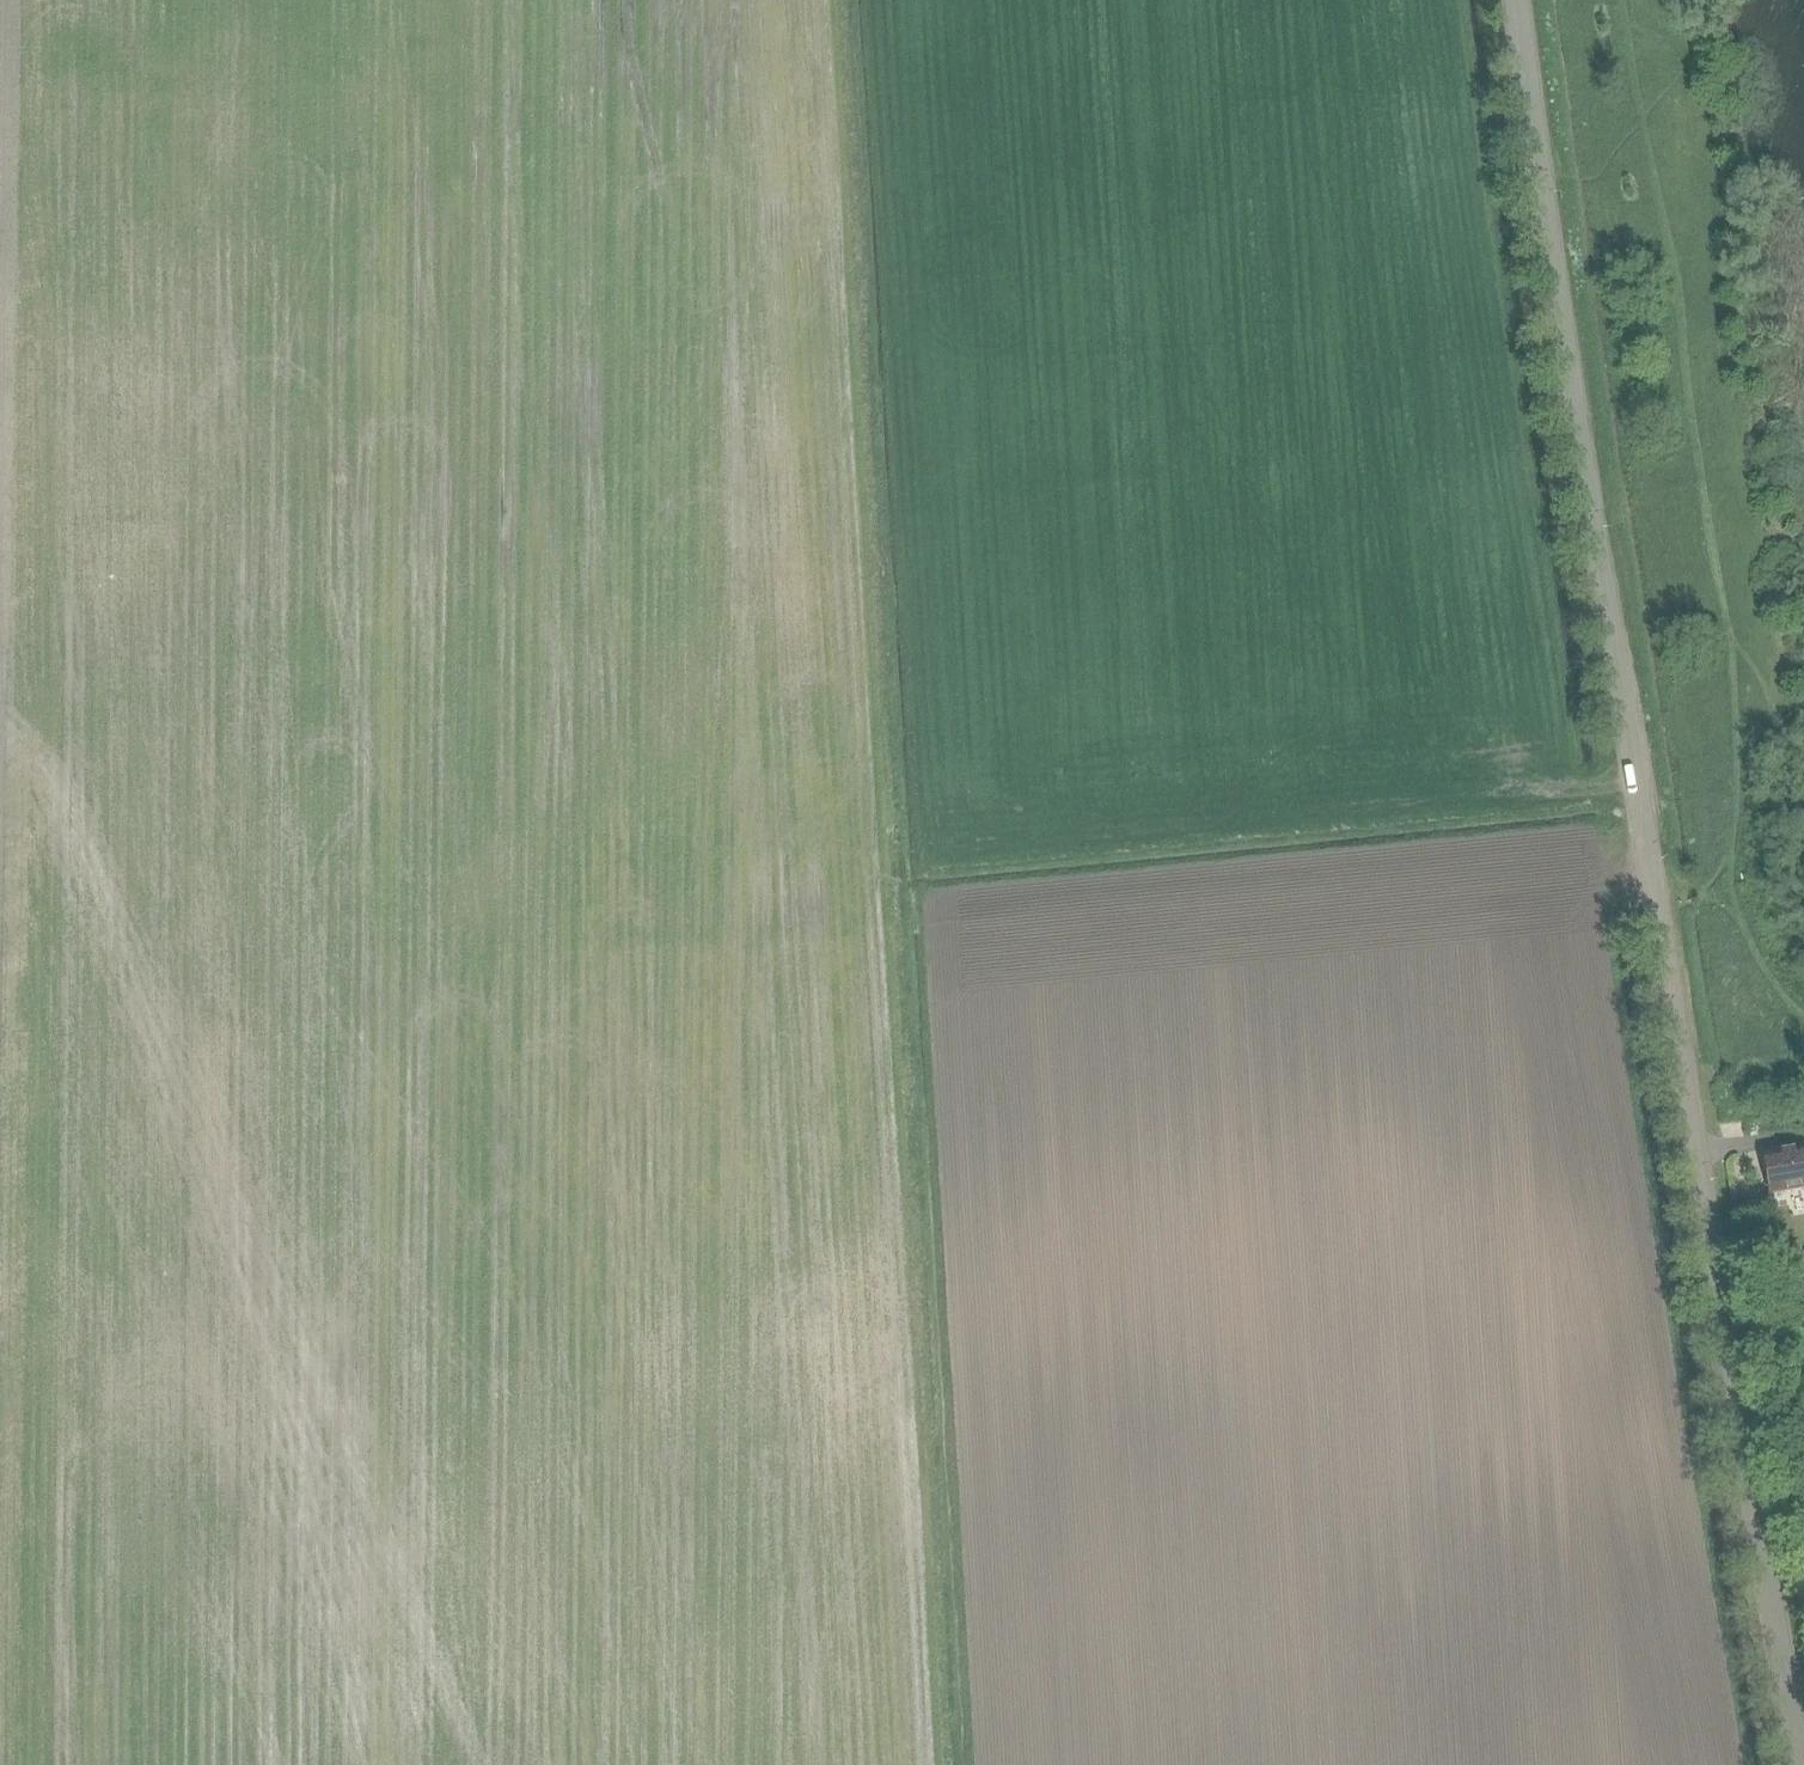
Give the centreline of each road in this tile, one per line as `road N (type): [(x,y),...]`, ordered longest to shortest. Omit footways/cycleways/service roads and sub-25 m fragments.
road 1 (tertiary): [(1795,1764),(1513,0)]

